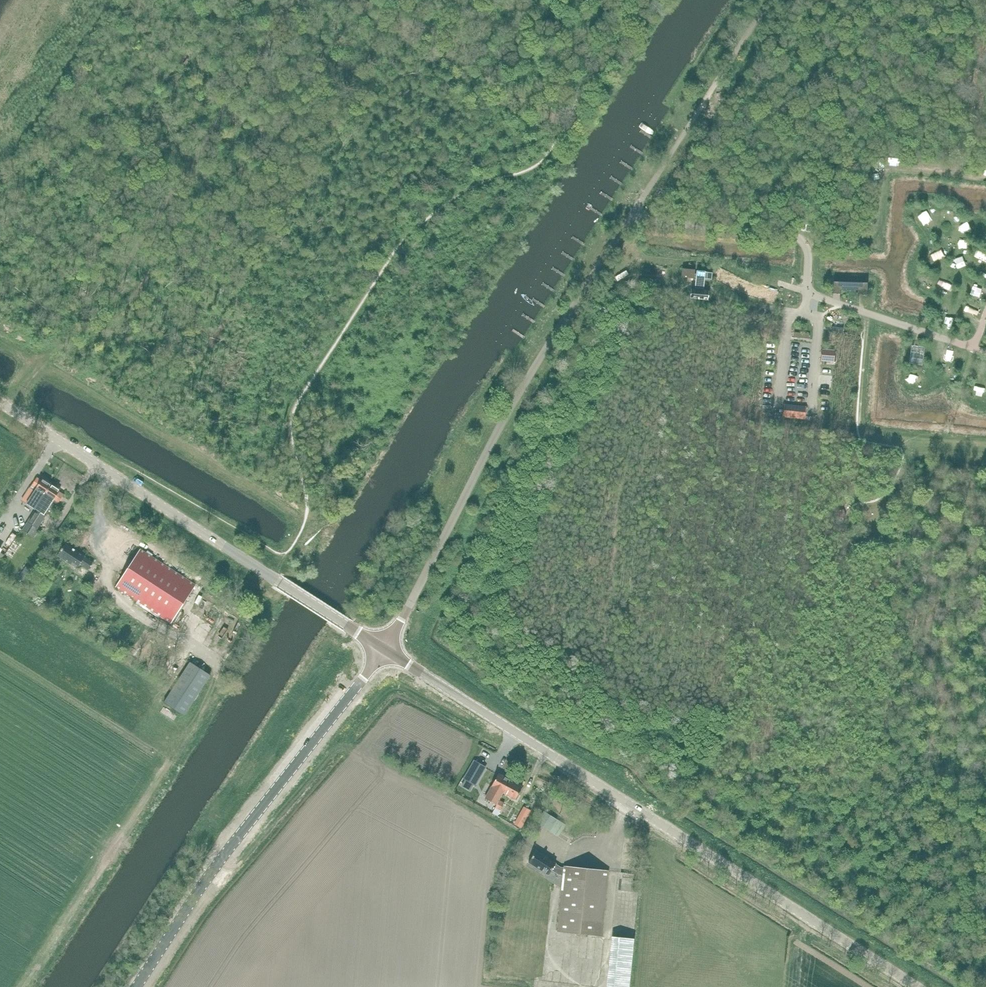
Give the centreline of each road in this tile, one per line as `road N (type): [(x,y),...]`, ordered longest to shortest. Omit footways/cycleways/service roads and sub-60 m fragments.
road 1 (unclassified): [(917,986),(383,649)]
road 2 (unclassified): [(383,649),(516,397),(632,214)]
road 3 (unclassified): [(383,649),(0,401)]
road 4 (unclassified): [(137,986),(226,849),(383,649)]
road 5 (track): [(304,523),(0,338)]
road 6 (track): [(970,176),(889,167),(874,243),(802,240)]
road 7 (track): [(870,315),(858,435),(898,447),(946,435)]

